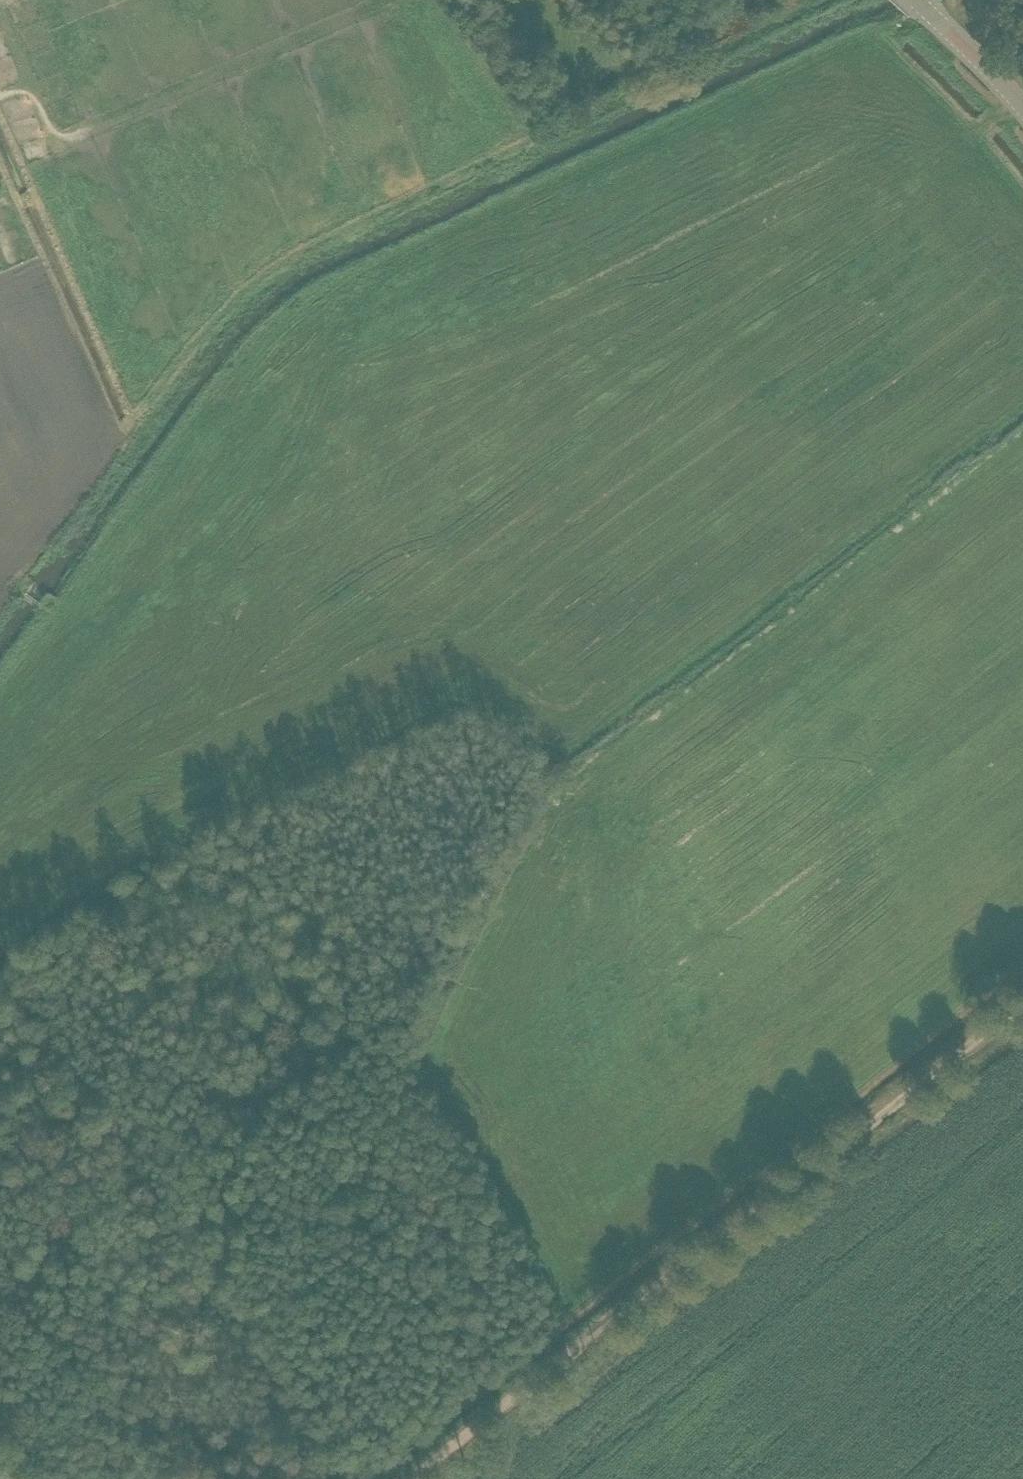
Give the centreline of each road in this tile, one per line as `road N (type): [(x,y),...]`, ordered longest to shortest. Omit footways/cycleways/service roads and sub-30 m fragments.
road 1 (track): [(405,1478),(1022,1003)]
road 2 (track): [(30,86),(54,142),(389,0)]
road 3 (tertiary): [(1022,112),(916,0)]

